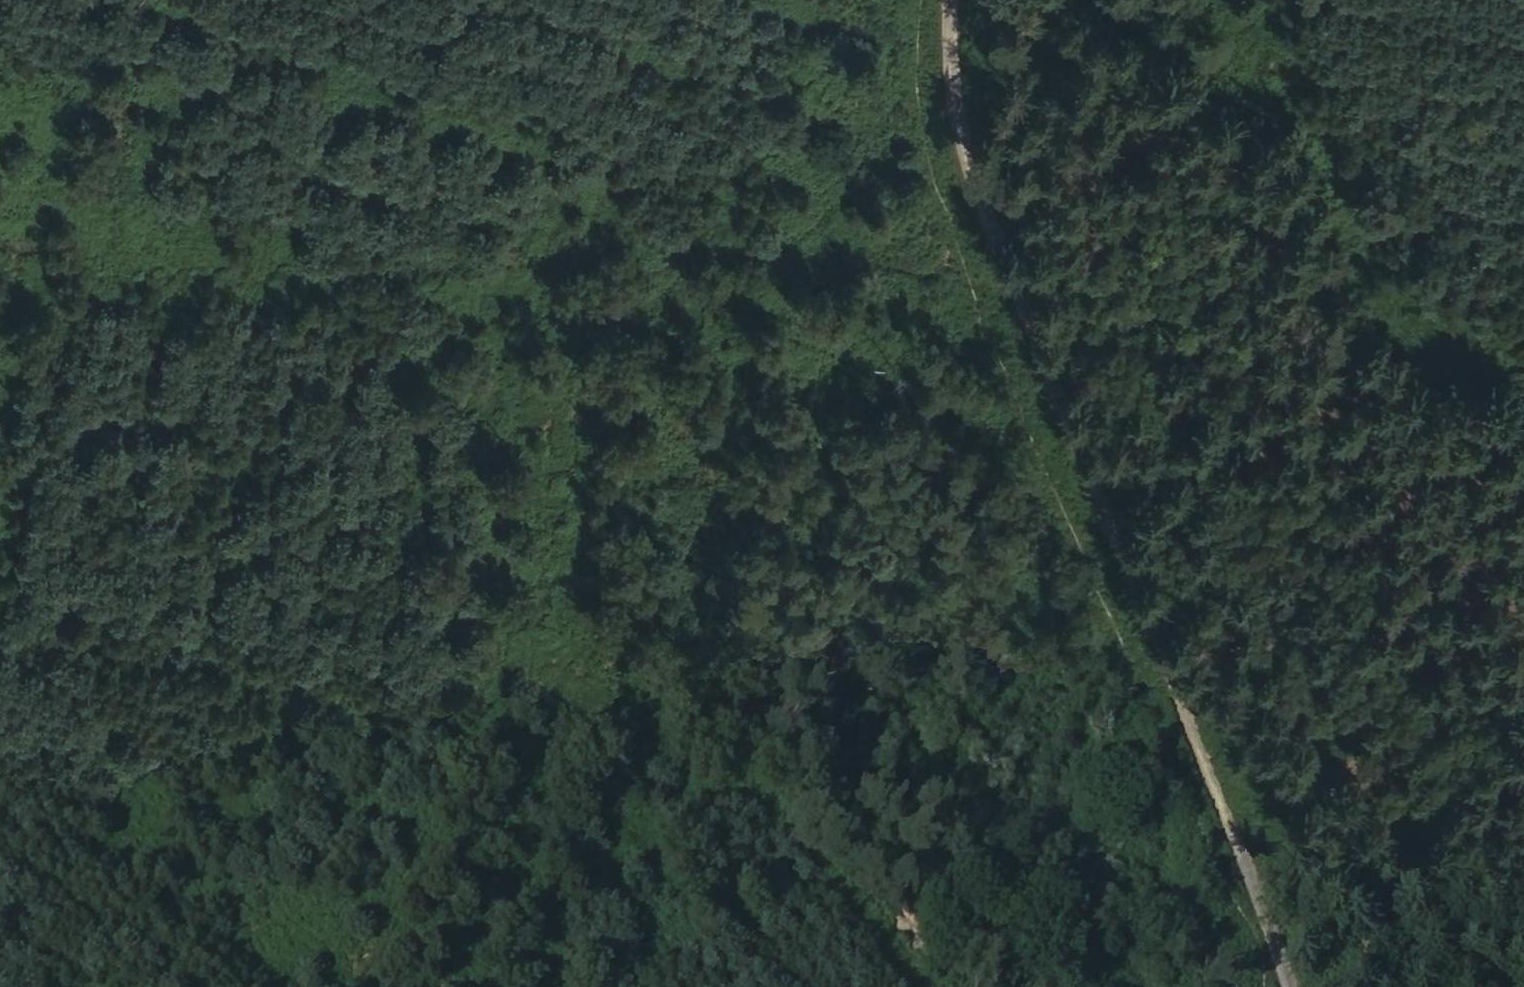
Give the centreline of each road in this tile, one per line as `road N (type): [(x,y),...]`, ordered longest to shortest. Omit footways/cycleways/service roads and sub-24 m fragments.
road 1 (track): [(938,0),(935,16),(998,290),(1271,986)]

